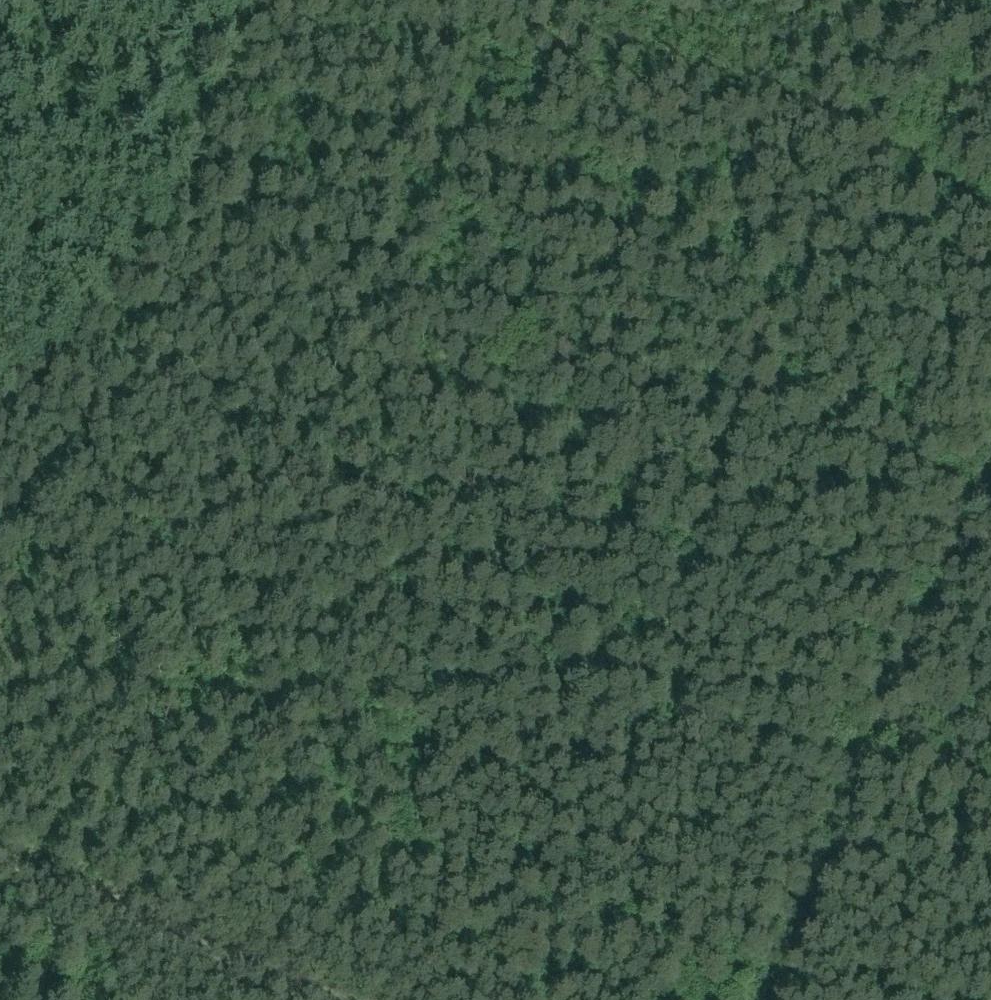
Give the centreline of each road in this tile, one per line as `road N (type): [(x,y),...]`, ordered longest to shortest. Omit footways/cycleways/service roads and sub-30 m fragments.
road 1 (track): [(767,999),(886,700),(990,465)]
road 2 (track): [(518,0),(875,141),(990,173)]
road 3 (track): [(345,999),(0,853)]

